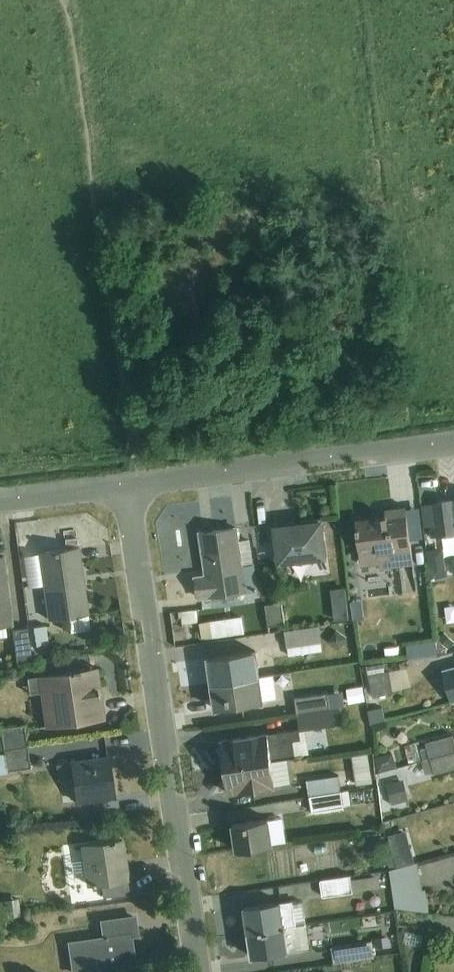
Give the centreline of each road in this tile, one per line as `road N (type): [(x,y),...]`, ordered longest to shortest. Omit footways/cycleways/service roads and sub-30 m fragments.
road 1 (residential): [(199,971),(126,488)]
road 2 (residential): [(126,488),(453,445)]
road 3 (residential): [(0,505),(126,488)]

